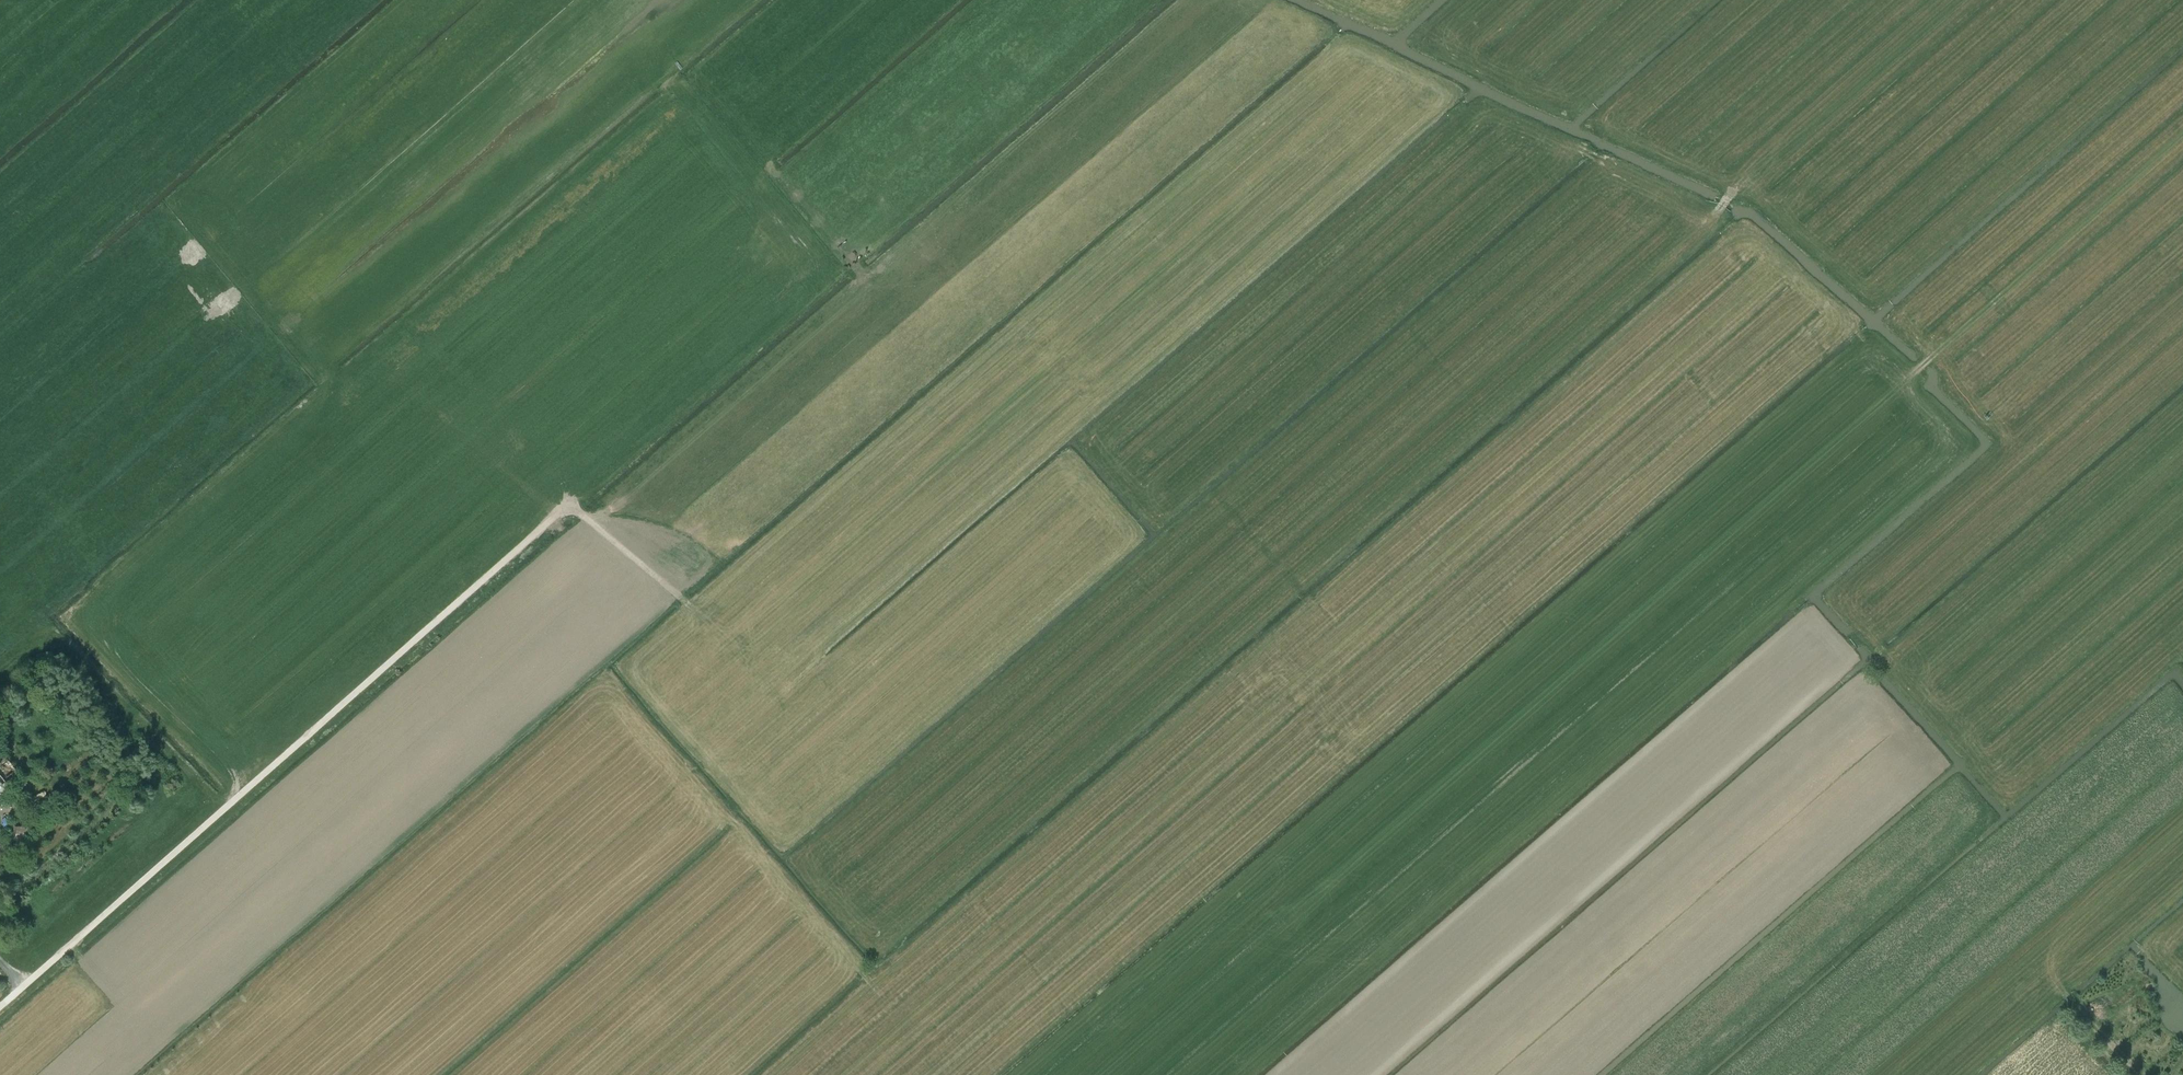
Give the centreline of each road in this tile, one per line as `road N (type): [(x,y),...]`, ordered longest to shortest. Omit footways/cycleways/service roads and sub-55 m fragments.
road 1 (track): [(0,1006),(569,505)]

